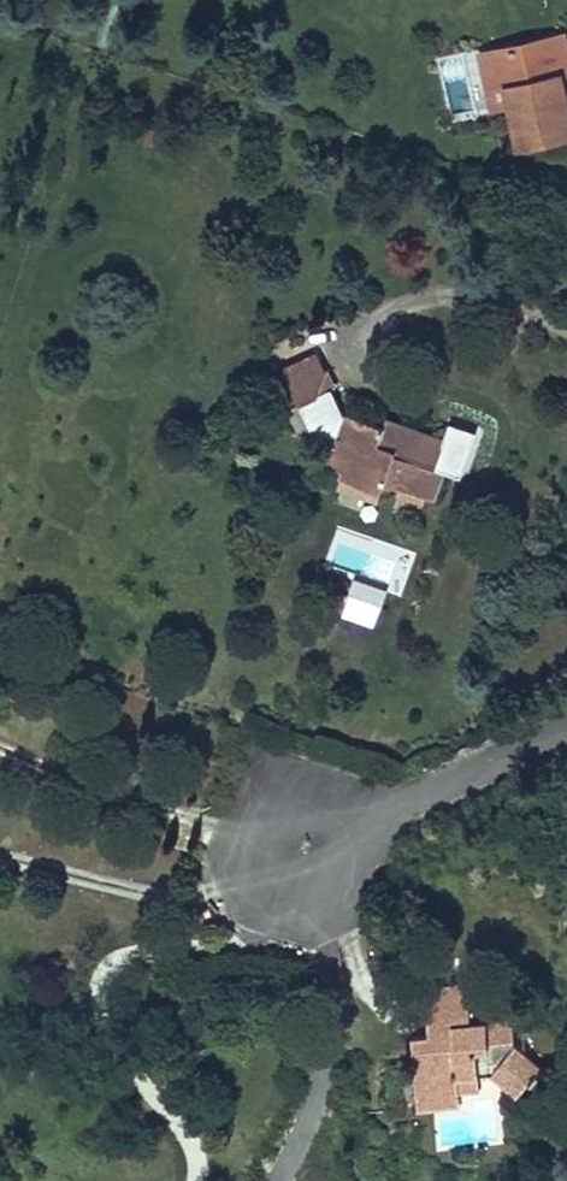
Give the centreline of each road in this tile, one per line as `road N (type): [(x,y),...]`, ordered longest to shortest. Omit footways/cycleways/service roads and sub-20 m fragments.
road 1 (residential): [(566,727),(302,845)]

